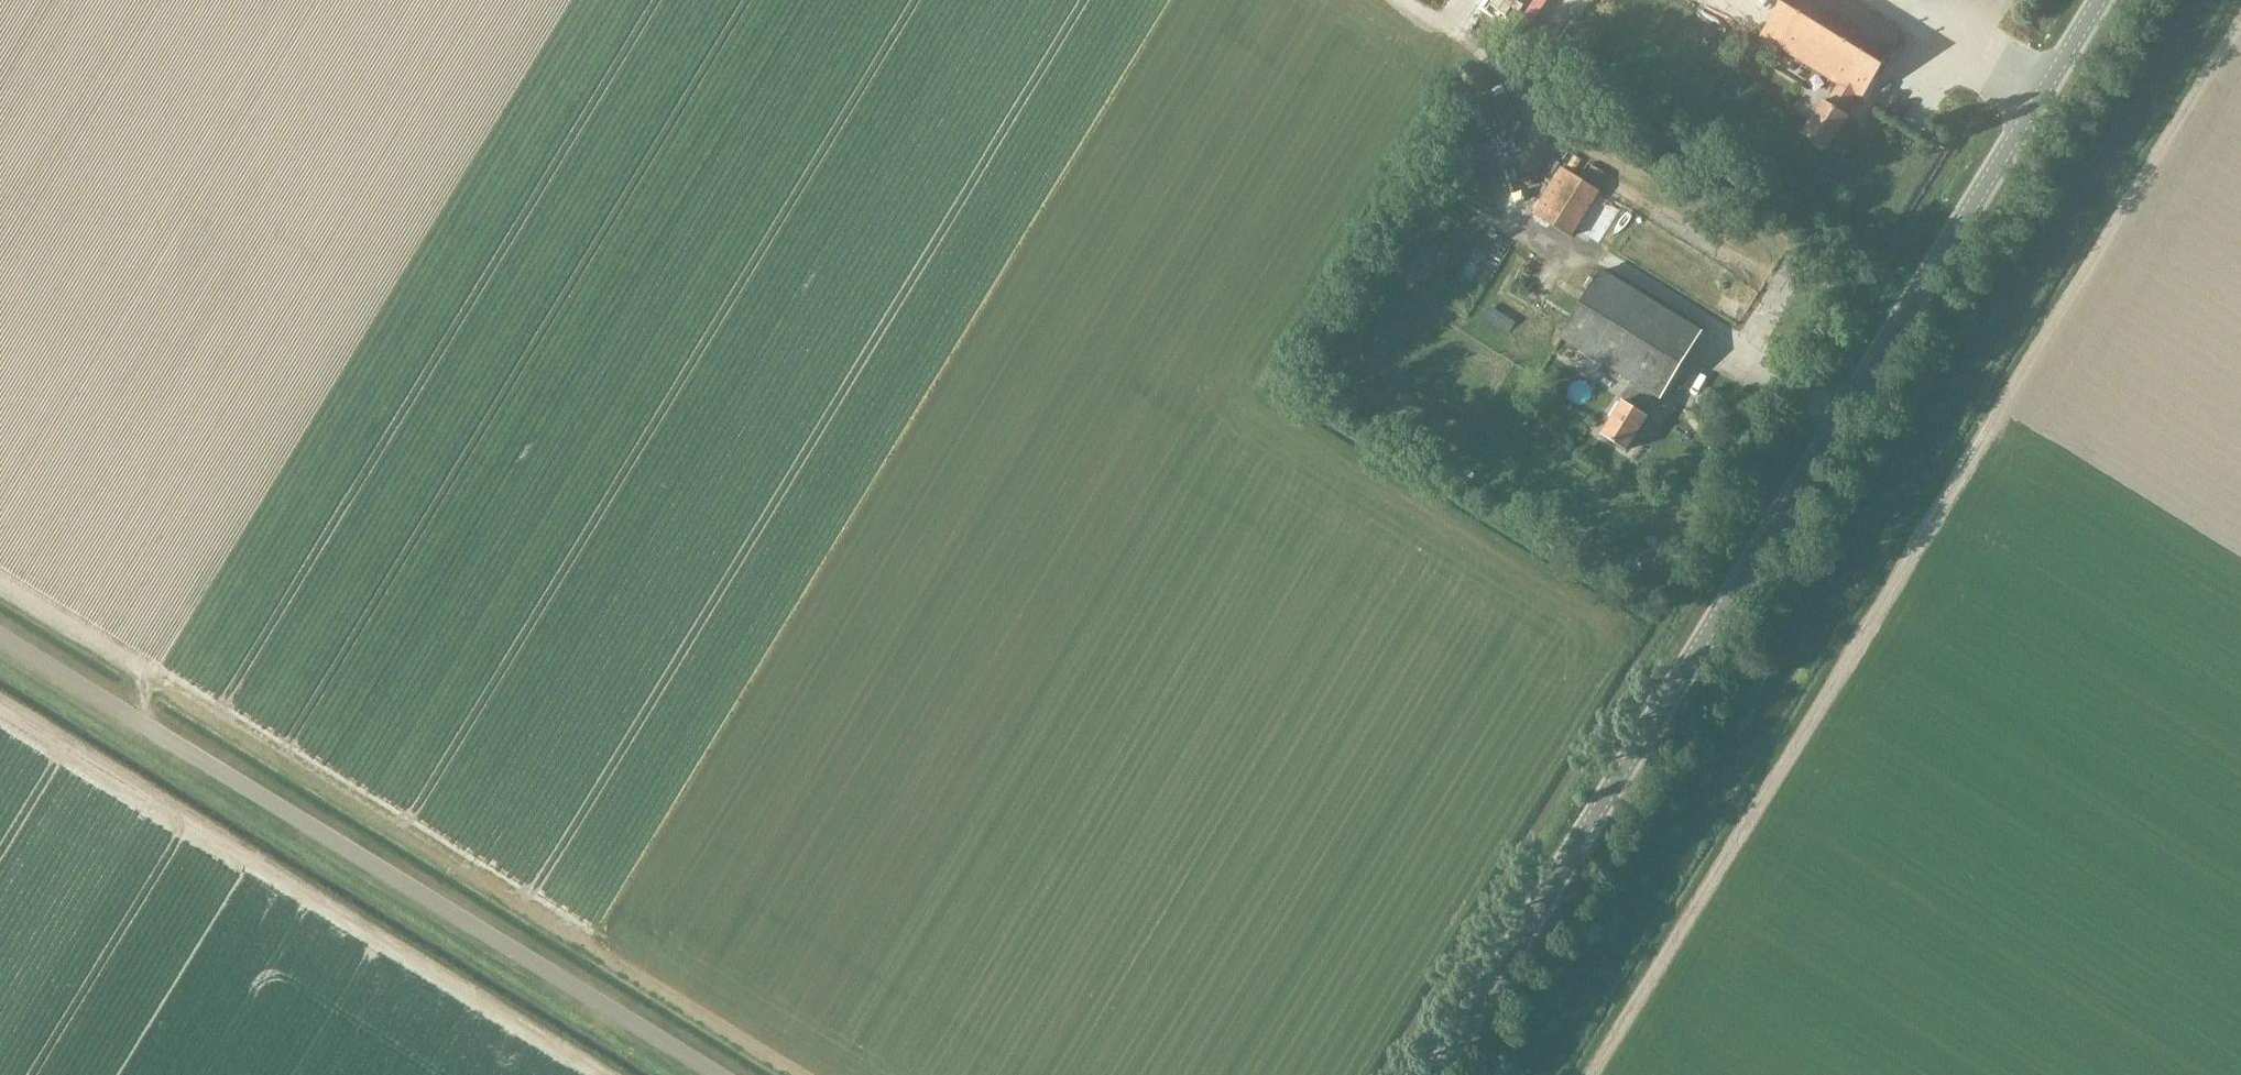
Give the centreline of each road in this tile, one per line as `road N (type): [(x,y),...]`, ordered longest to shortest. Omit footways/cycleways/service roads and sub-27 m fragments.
road 1 (unclassified): [(1434,1074),(2099,0)]

